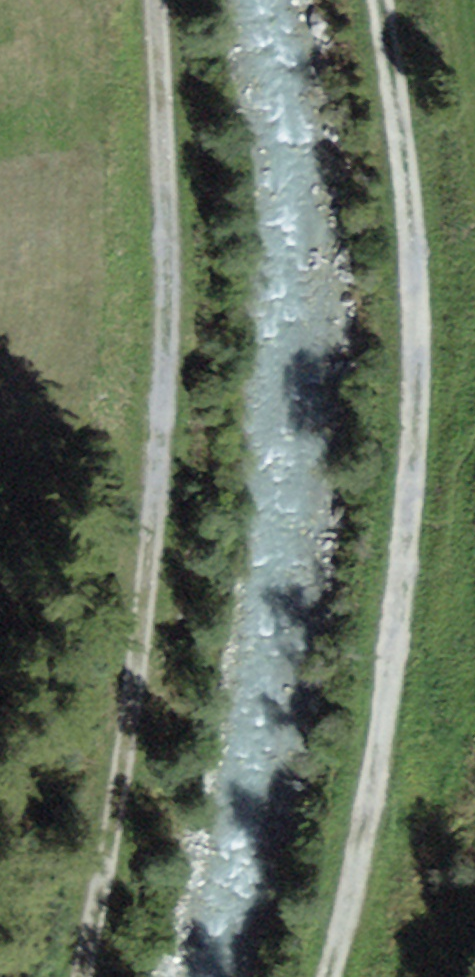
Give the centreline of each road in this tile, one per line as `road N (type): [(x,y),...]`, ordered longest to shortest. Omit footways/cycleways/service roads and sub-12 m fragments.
road 1 (track): [(379,0),(412,233),(415,401),(370,811),(330,976)]
road 2 (track): [(155,0),(165,372),(128,745),(80,976)]

